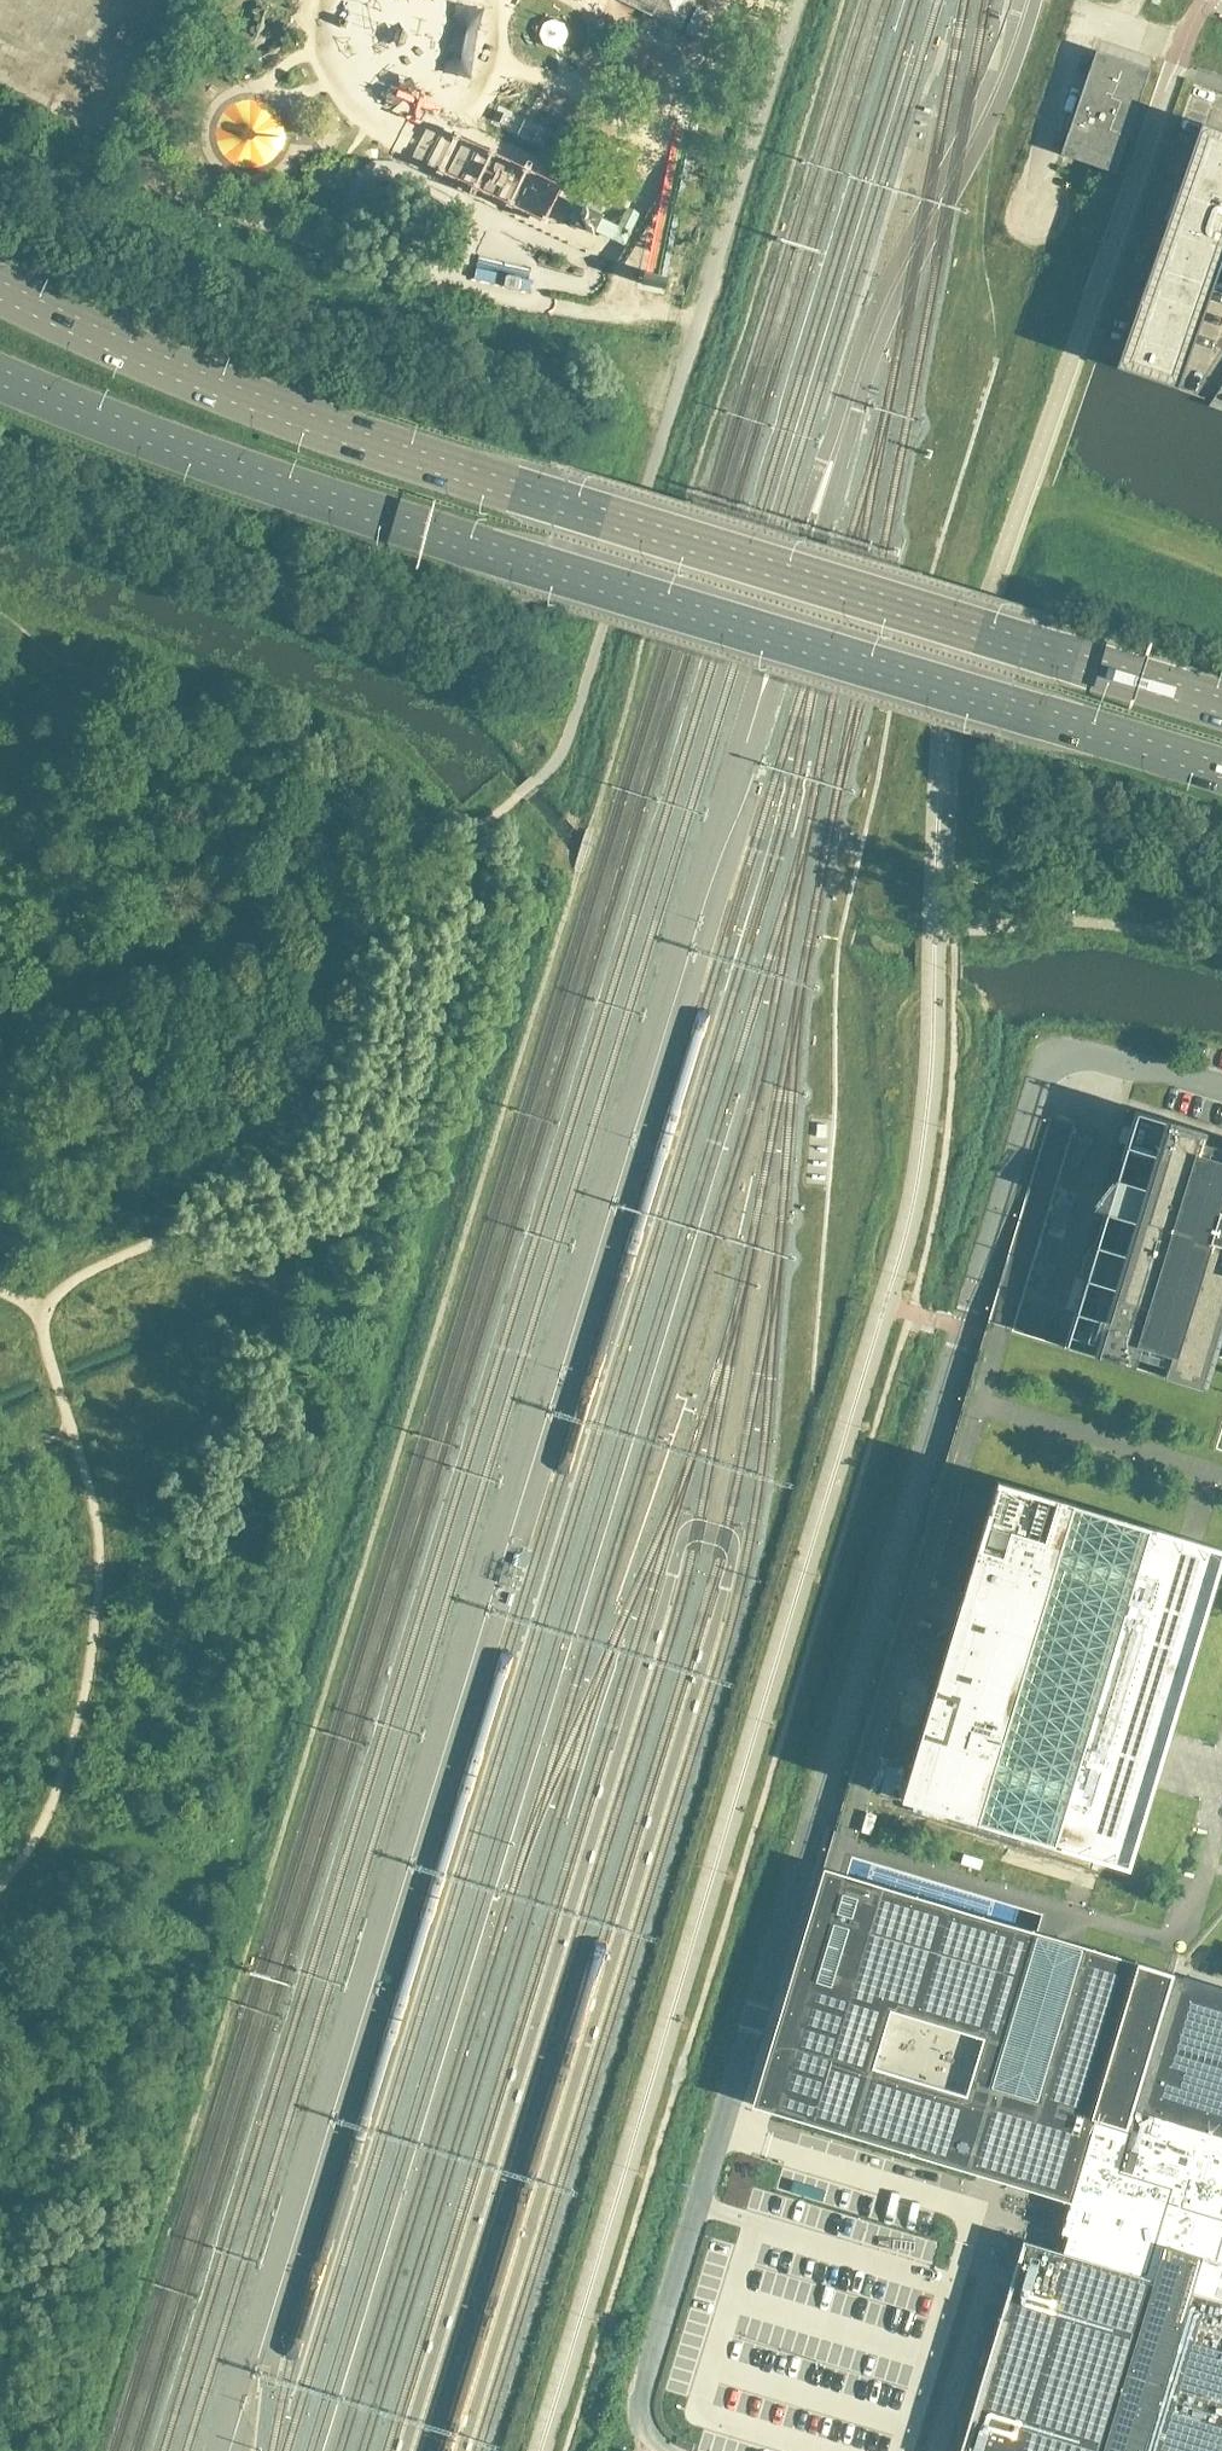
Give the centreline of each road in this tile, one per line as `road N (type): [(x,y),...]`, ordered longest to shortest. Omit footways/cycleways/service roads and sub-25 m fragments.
road 1 (primary): [(1221,706),(364,442),(179,371),(0,288)]
road 2 (primary): [(0,377),(401,522),(1221,769)]

